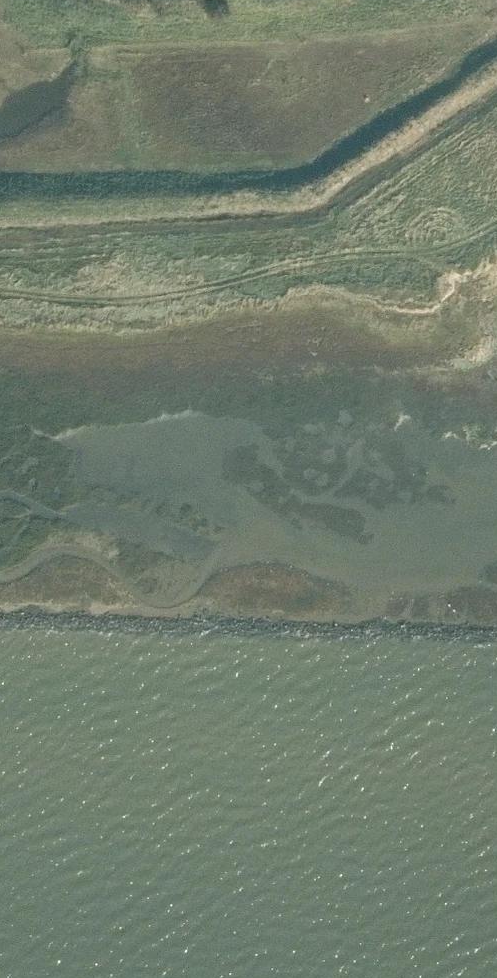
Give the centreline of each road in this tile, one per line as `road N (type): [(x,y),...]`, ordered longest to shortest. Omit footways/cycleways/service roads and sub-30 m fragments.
road 1 (track): [(496,218),(427,253),(331,259),(207,292),(62,296),(0,289)]

